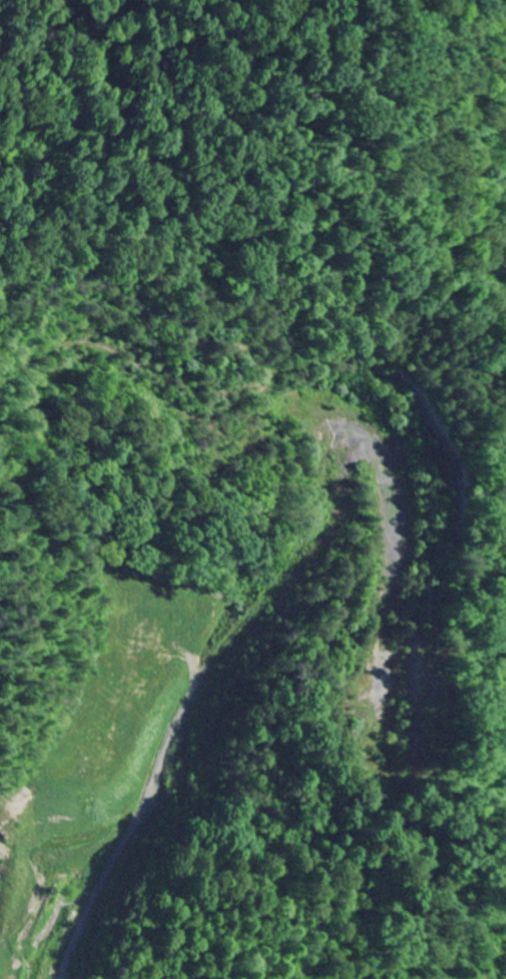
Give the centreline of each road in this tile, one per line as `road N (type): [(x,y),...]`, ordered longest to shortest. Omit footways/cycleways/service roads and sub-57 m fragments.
road 1 (track): [(70,978),(89,910),(173,713),(209,661),(290,582),(322,526),(336,432)]

